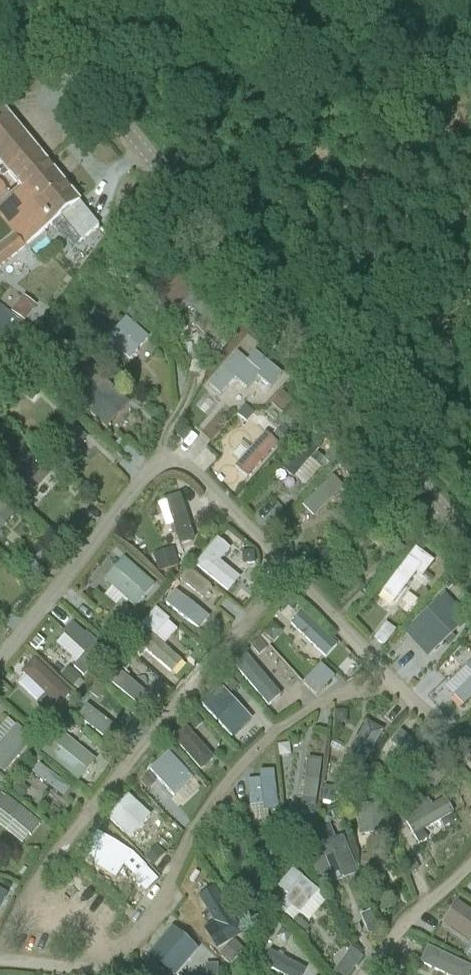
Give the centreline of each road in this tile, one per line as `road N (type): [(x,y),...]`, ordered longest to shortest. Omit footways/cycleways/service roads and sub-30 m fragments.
road 1 (tertiary): [(470,546),(19,0)]

